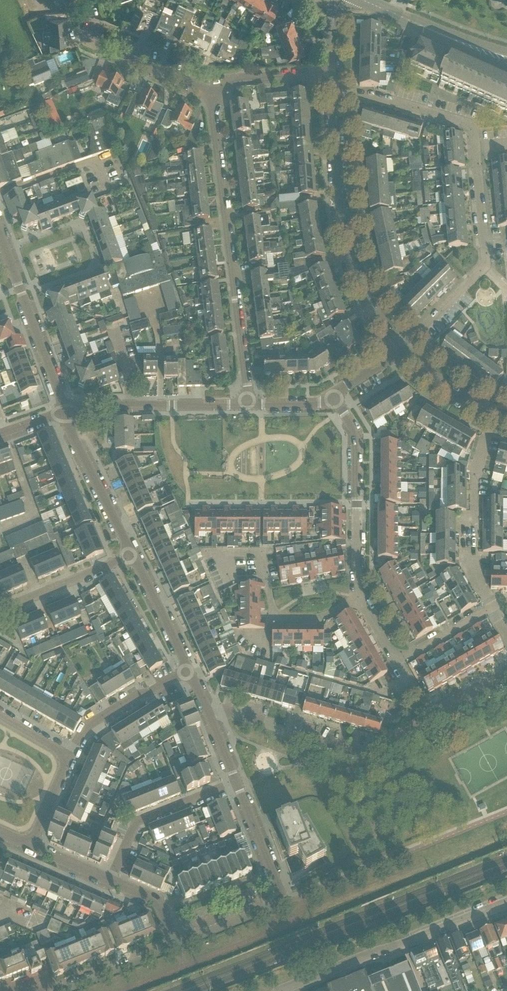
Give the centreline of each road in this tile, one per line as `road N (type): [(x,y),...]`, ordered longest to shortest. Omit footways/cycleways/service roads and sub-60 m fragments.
road 1 (residential): [(402,349),(486,258),(474,146),(468,124),(369,95),(336,97)]
road 2 (residential): [(210,713),(363,755),(506,672)]
road 3 (residential): [(216,99),(247,405)]
road 4 (residential): [(402,349),(373,312),(346,235),(336,97)]
road 5 (unclassified): [(289,990),(506,901)]
road 6 (residential): [(333,394),(357,440),(363,598)]
road 7 (residential): [(65,412),(0,235)]
road 8 (residential): [(65,412),(247,405)]
road 9 (residential): [(111,881),(141,820),(236,783)]
road 10 (residential): [(91,0),(101,37),(115,50),(216,99)]
road 11 (residential): [(363,598),(401,654),(491,607)]
road 12 (residential): [(130,553),(65,412)]
road 13 (tertiary): [(506,64),(366,0)]
road 14 (residential): [(70,759),(97,719),(188,671)]
road 15 (residential): [(38,990),(74,989),(176,944)]
road 16 (residential): [(0,612),(130,553)]
road 17 (residential): [(188,671),(130,553)]
road 18 (residential): [(363,598),(311,619),(276,618),(268,583)]
road 19 (residential): [(216,99),(237,79),(334,74)]
road 20 (residential): [(279,899),(236,783)]
road 21 (residential): [(501,416),(455,394),(402,349)]

